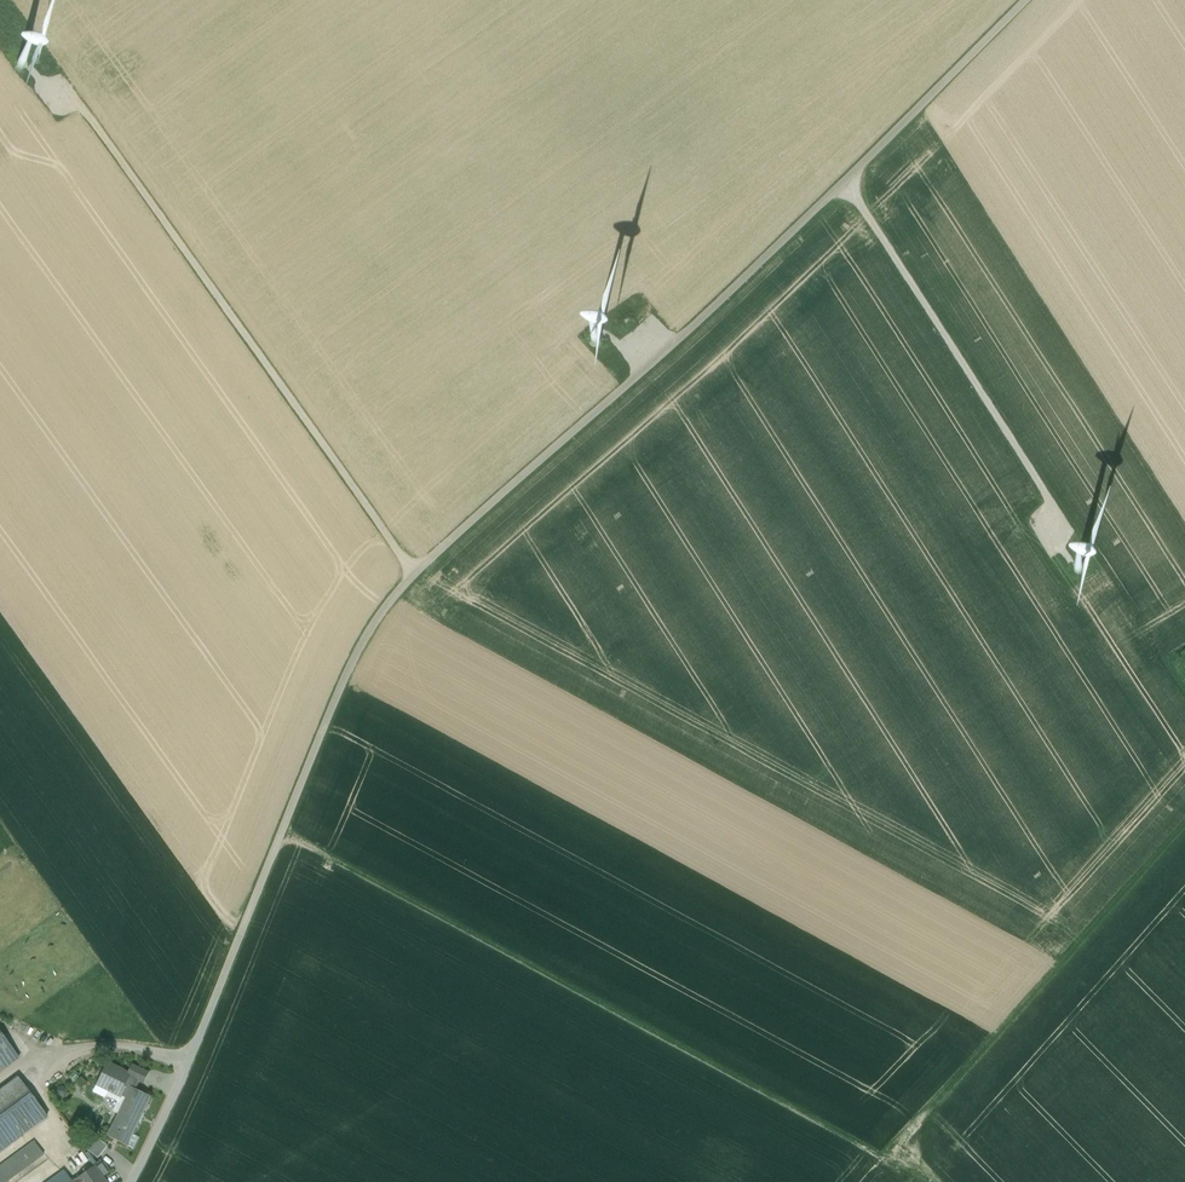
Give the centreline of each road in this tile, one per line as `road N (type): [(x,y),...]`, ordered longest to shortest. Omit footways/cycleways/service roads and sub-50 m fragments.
road 1 (track): [(131,1181),(148,1158),(362,637),(425,564),(846,185),(1029,0)]
road 2 (track): [(281,836),(876,1163),(931,1181)]
road 3 (track): [(416,574),(78,103),(40,66)]
road 4 (track): [(1184,830),(880,1165)]
road 5 (track): [(1073,553),(1059,517),(846,185)]
road 6 (track): [(38,1078),(104,1047),(187,1065)]
road 7 (track): [(38,1078),(57,1146),(21,1181)]

